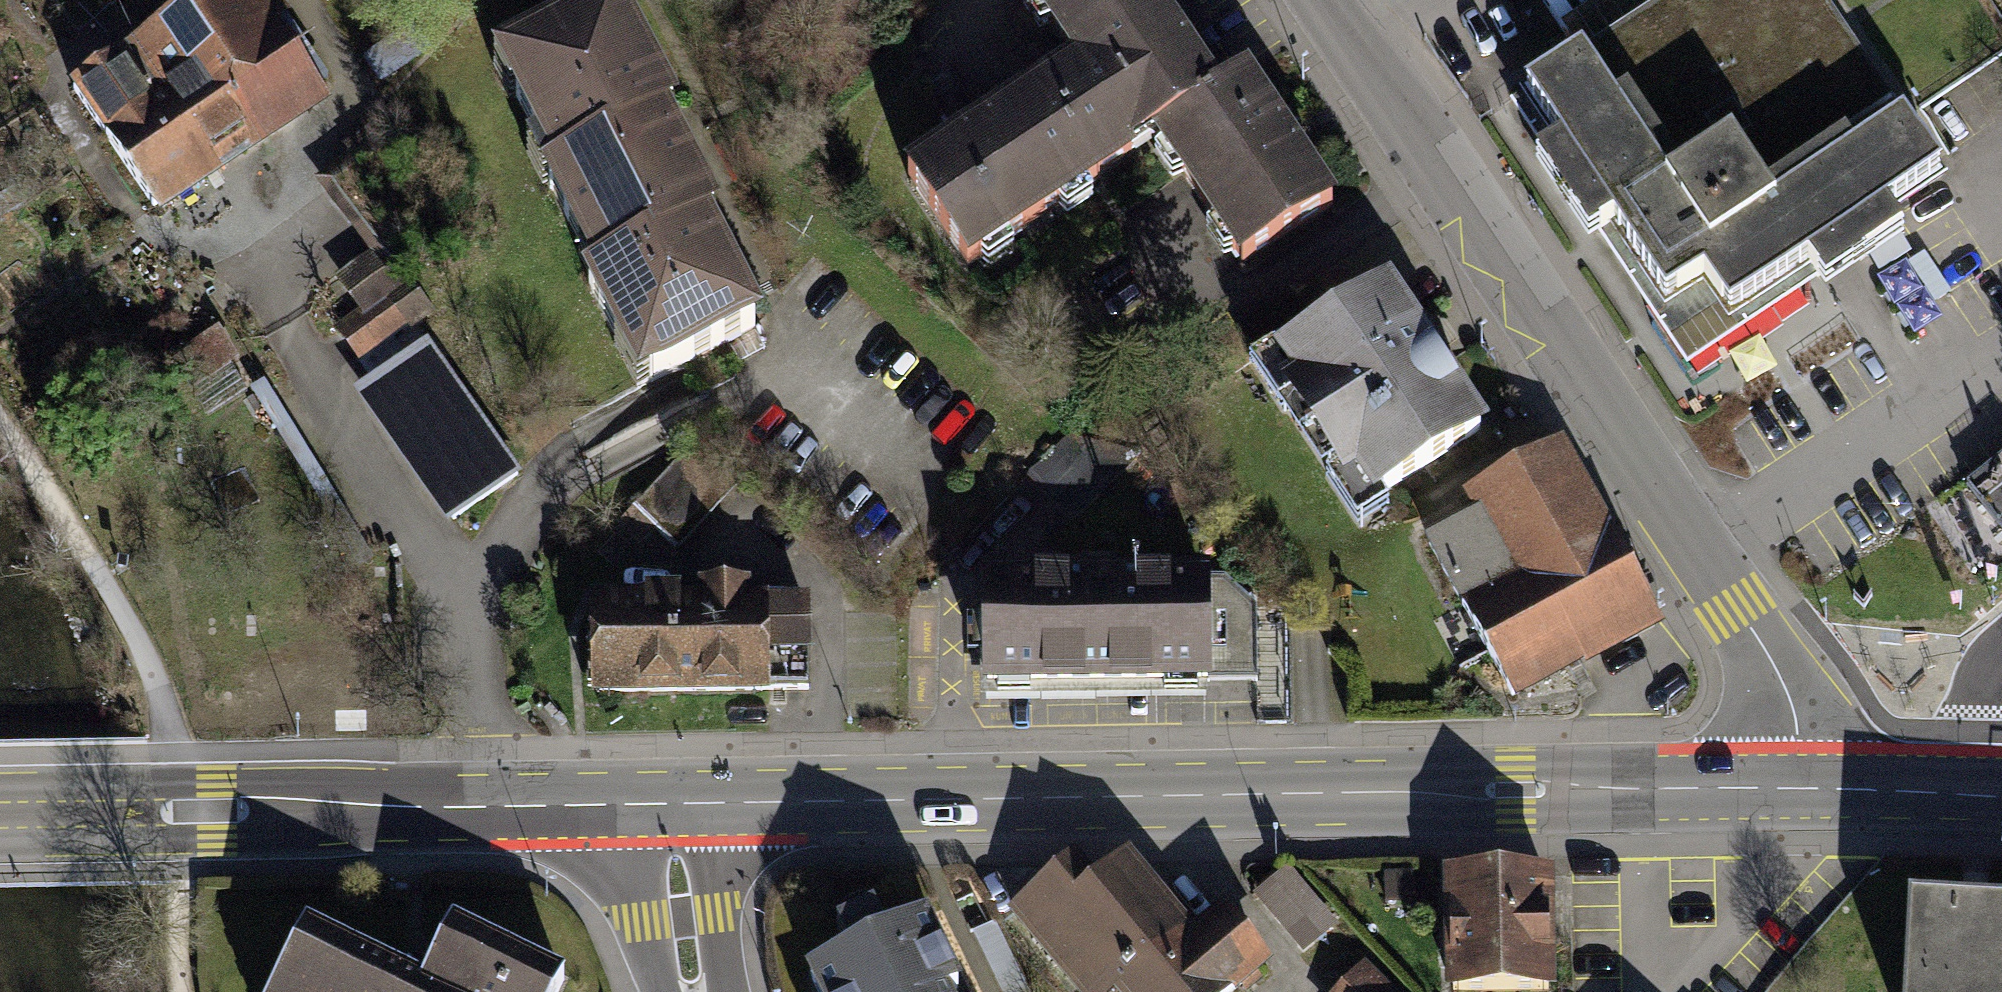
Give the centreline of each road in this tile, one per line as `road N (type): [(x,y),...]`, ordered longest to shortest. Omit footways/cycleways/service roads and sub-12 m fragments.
road 1 (tertiary): [(1802,788),(676,804)]
road 2 (tertiary): [(1322,0),(1772,661),(1792,705),(1802,788)]
road 3 (tertiary): [(676,804),(0,816)]
road 4 (track): [(0,425),(126,620),(184,754)]
road 5 (tertiary): [(676,804),(695,991)]
road 6 (tertiary): [(1802,788),(1963,790)]
road 7 (residential): [(1963,790),(1976,694),(2001,649)]

